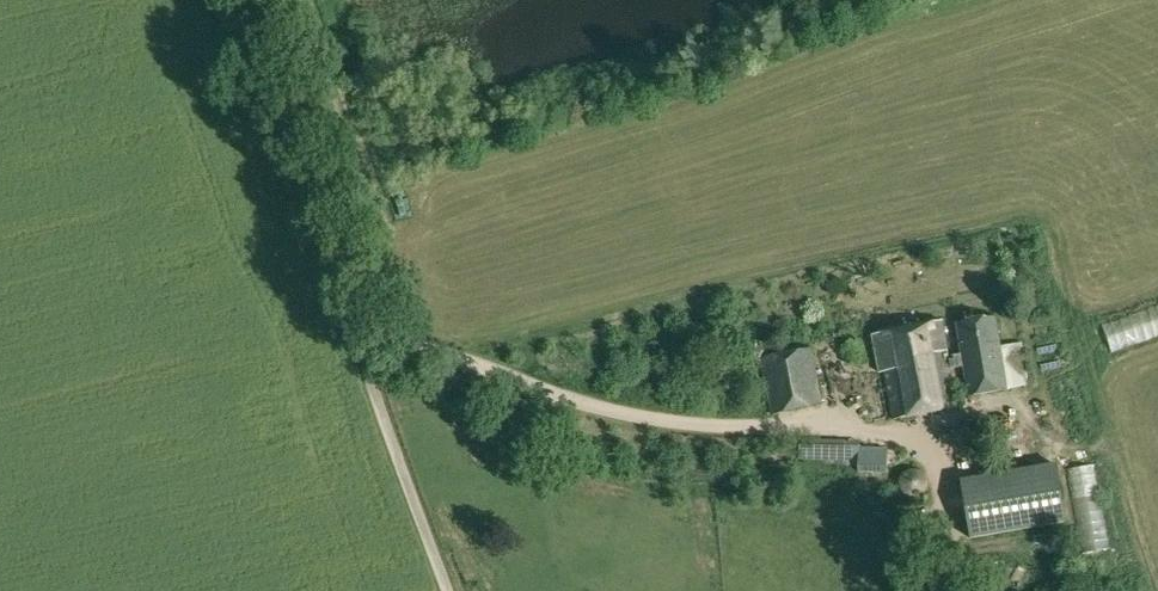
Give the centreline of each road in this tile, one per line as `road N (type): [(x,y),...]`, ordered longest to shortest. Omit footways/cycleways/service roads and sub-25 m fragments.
road 1 (track): [(357,324),(493,376),(641,419),(905,435),(918,451),(948,590)]
road 2 (unclassified): [(357,324),(335,293),(229,0)]

